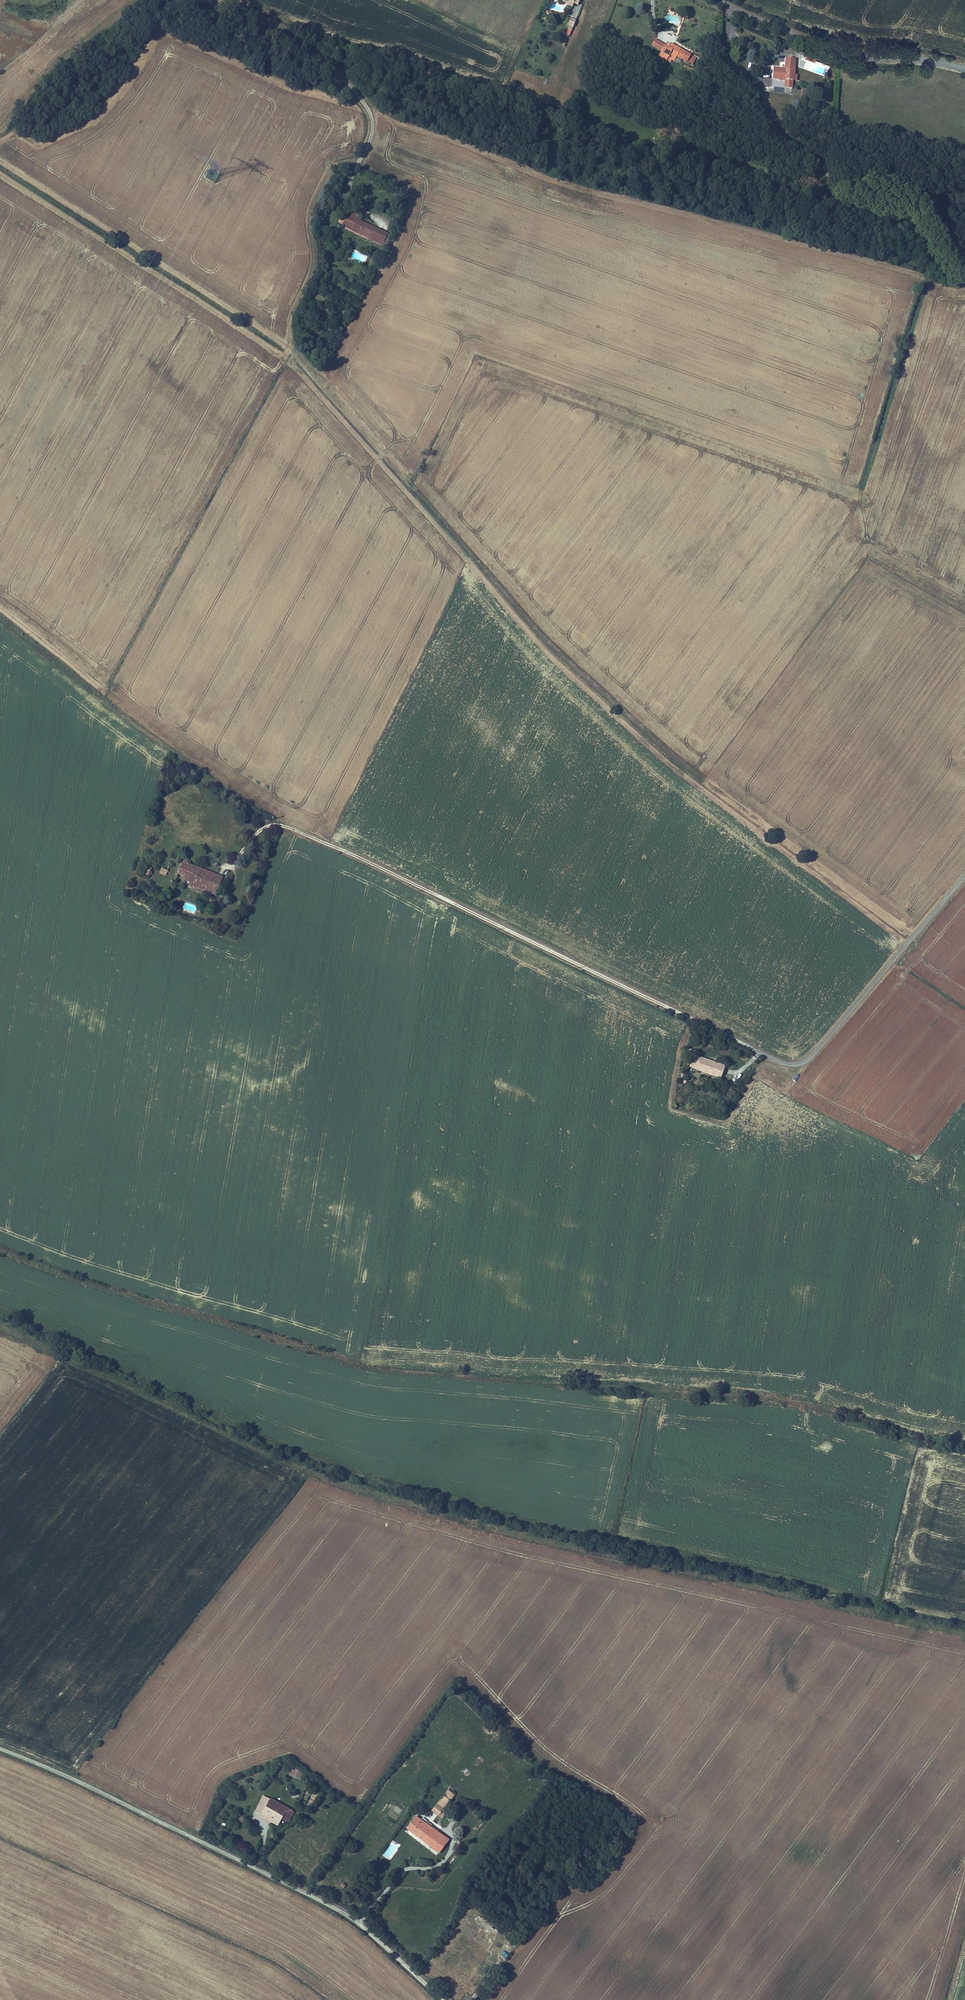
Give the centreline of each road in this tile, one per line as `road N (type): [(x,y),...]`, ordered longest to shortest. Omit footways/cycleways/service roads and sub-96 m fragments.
road 1 (track): [(810,1405),(377,1370),(0,1251)]
road 2 (unclassified): [(442,1999),(341,1912),(0,1750)]
road 3 (unclassified): [(738,1042),(788,1064),(806,1061),(964,875)]
road 4 (tertiary): [(714,0),(848,54),(964,69)]

